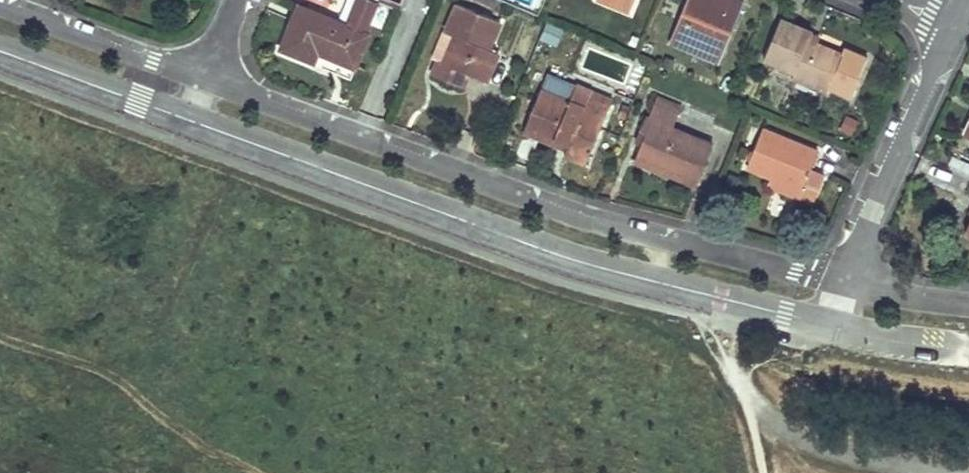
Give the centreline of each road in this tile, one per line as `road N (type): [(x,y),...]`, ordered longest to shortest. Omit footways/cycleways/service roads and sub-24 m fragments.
road 1 (residential): [(200,75),(529,197),(692,246),(839,273)]
road 2 (residential): [(187,120),(564,249),(814,316)]
road 3 (residential): [(839,273),(953,26)]
road 4 (residential): [(0,3),(200,75)]
road 5 (residential): [(0,52),(187,120)]
road 6 (residential): [(814,316),(952,347)]

